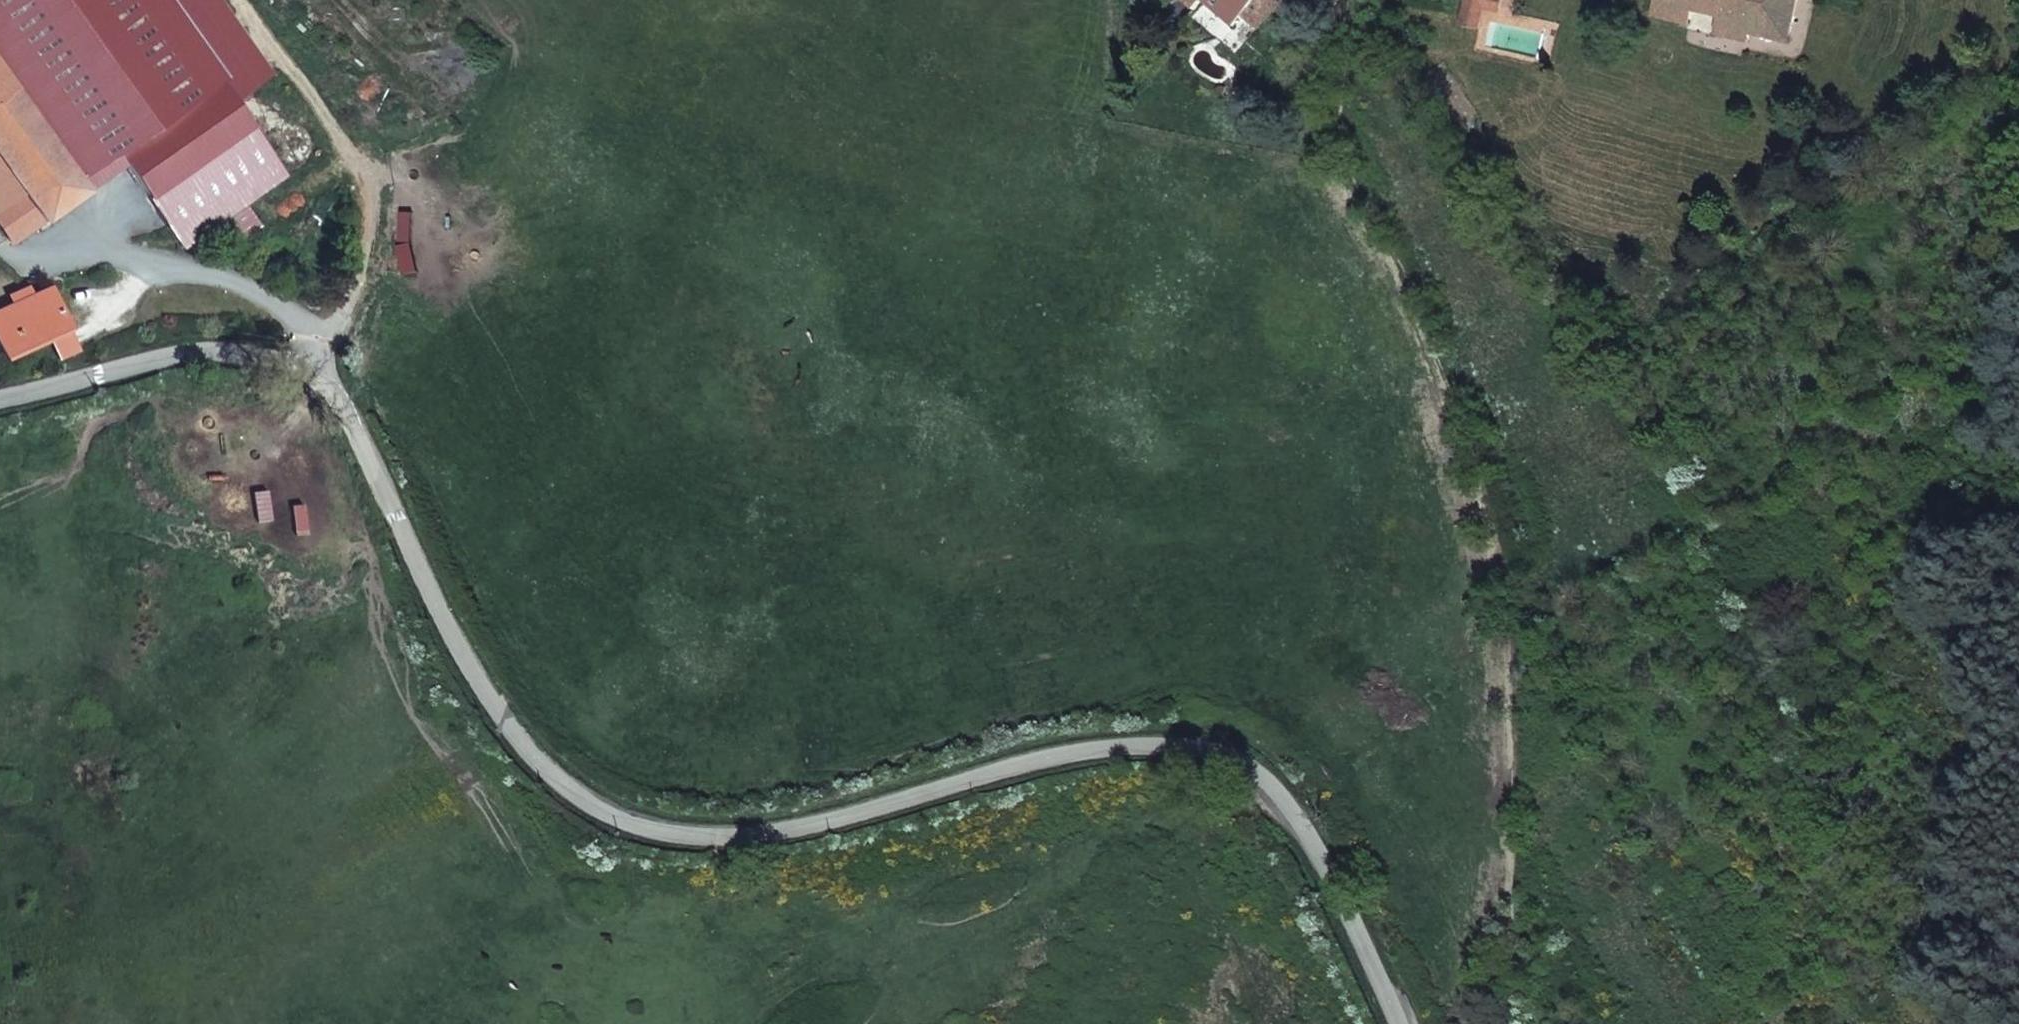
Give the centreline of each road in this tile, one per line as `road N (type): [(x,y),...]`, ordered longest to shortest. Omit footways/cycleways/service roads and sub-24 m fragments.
road 1 (unclassified): [(1402,1023),(1373,949),(1299,816),(1244,758),(1156,746),(1054,759),(774,839),(695,836),(639,823),(554,779),(493,697),(339,382),(300,359),(212,351),(0,401)]

